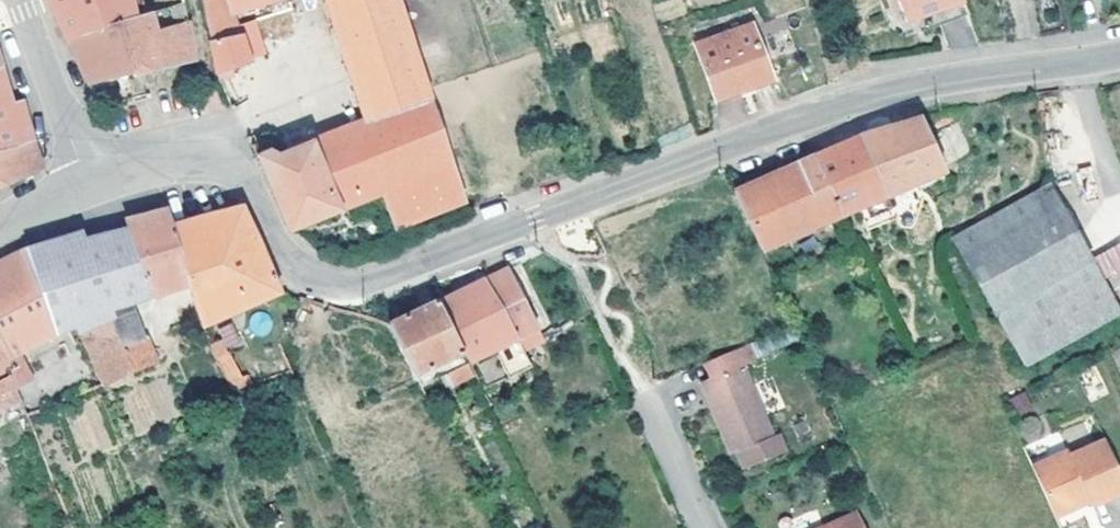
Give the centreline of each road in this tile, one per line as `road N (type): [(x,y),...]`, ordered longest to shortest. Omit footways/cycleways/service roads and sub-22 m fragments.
road 1 (tertiary): [(91,183),(147,164),(219,162),(247,180),(281,245),(306,273),(361,284),(855,101),(1119,54)]
road 2 (tertiary): [(20,0),(91,183)]
road 3 (residential): [(701,527),(646,398)]

